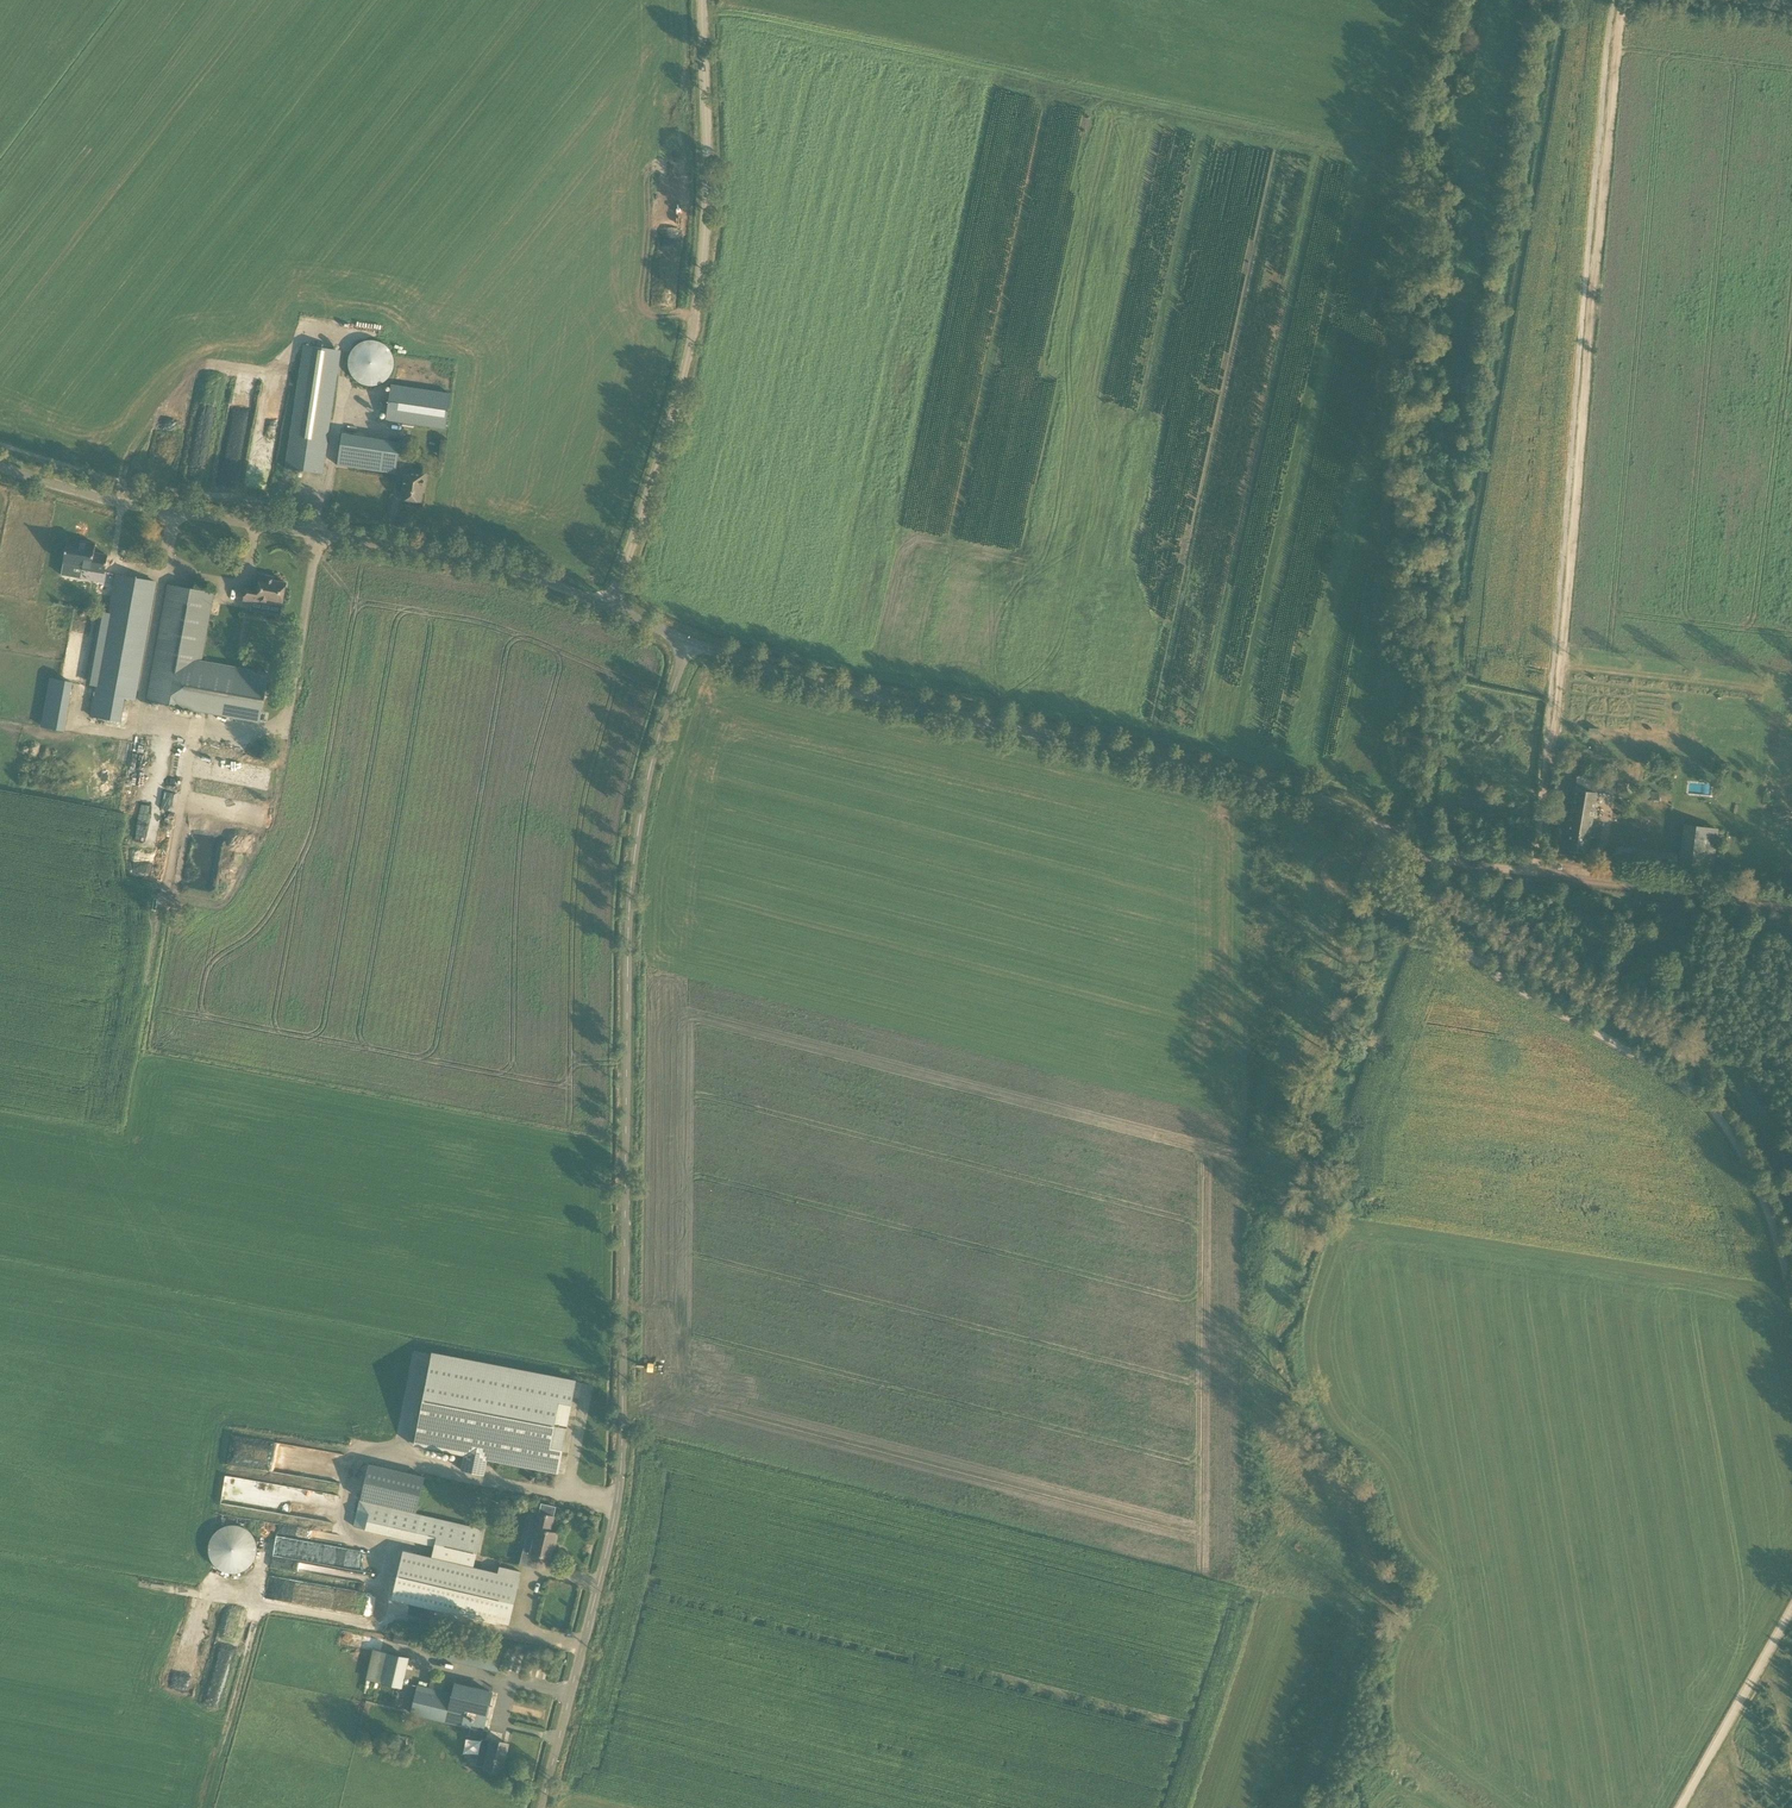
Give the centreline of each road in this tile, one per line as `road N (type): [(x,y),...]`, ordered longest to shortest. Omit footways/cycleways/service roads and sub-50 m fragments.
road 1 (unclassified): [(684,639),(641,813),(632,882),(618,1493),(540,1807)]
road 2 (track): [(1541,788),(1628,0)]
road 3 (unclassified): [(1410,852),(1336,804),(863,695),(684,639)]
road 4 (unclassified): [(611,606),(444,549),(120,498),(0,470)]
road 5 (unclassified): [(611,606),(685,372),(701,272),(708,177),(701,0)]
road 6 (unclassified): [(1410,852),(1410,891),(1419,907),(1474,959),(1703,1100),(1761,1195),(1791,1292)]
road 7 (track): [(1791,1173),(1761,1110),(1670,1006),(1680,893)]
road 8 (track): [(1531,871),(1791,910)]
road 9 (unclassified): [(1791,1609),(1679,1807)]
road 10 (unclassified): [(1541,788),(1531,871),(1410,852)]

